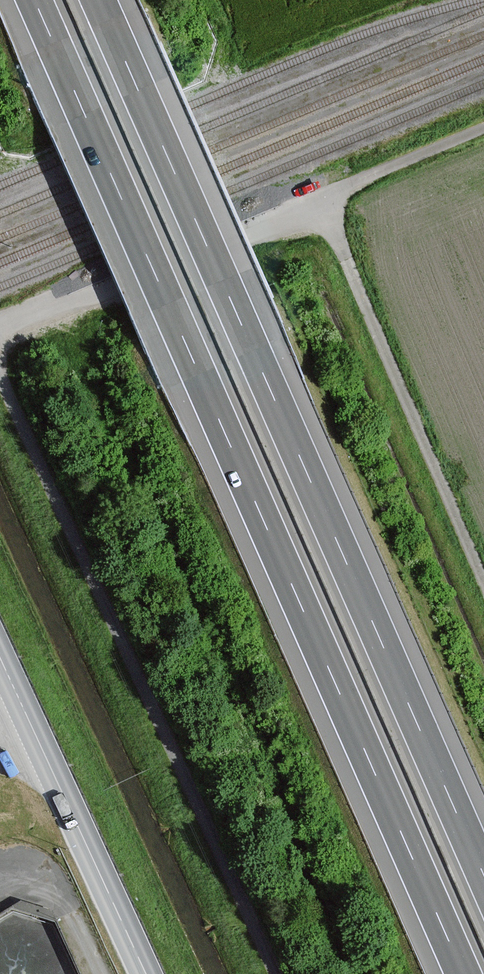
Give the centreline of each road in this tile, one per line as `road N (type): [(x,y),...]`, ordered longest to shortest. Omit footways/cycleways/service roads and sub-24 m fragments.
road 1 (motorway): [(34,0),(462,973)]
road 2 (motorway): [(483,872),(99,0)]
road 3 (track): [(483,578),(320,199)]
road 4 (tertiary): [(0,660),(144,973)]

